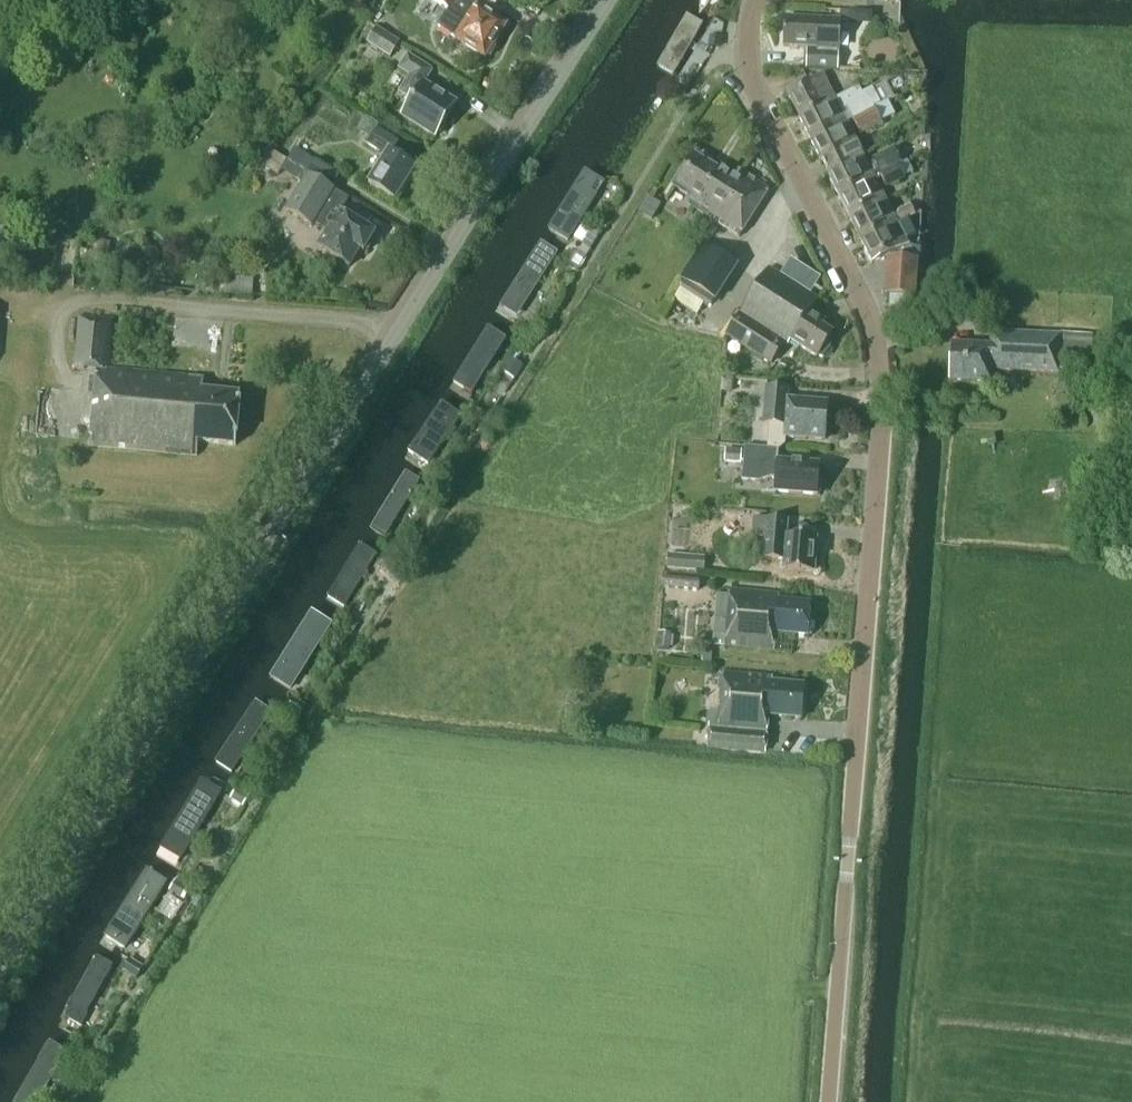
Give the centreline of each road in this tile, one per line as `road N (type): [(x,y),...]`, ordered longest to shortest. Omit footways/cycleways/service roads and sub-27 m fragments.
road 1 (unclassified): [(746,46),(763,111),(859,298),(878,365),(881,416),(828,1101)]
road 2 (residential): [(266,528),(604,0)]
road 3 (unclassified): [(0,964),(266,528)]

